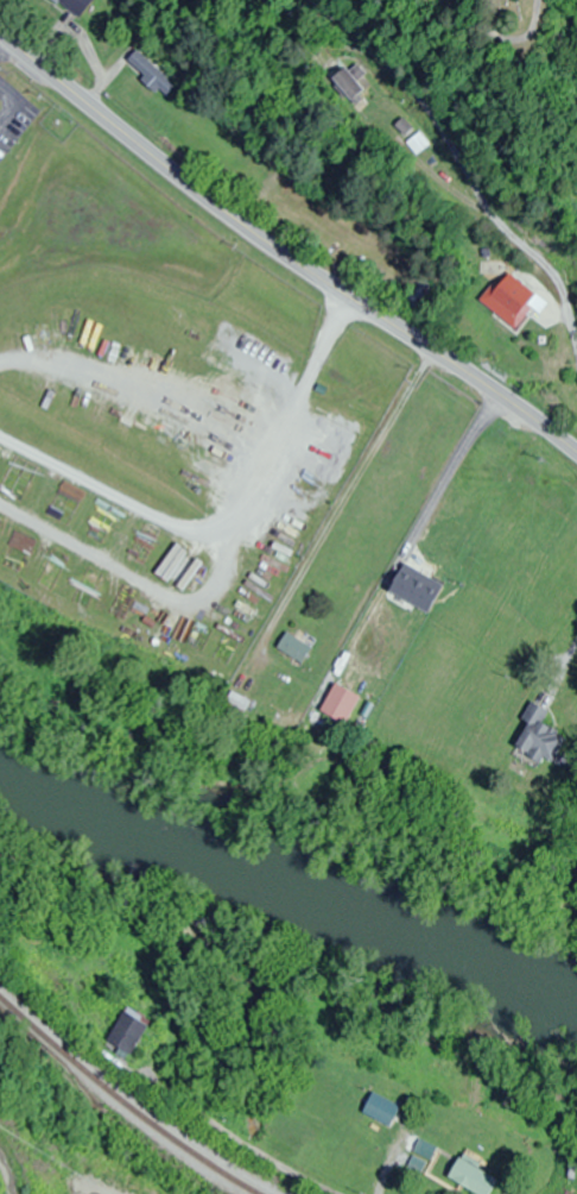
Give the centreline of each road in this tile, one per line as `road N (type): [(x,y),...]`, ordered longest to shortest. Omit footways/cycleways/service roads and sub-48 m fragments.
road 1 (secondary): [(576,451),(224,212),(0,32)]
road 2 (residential): [(576,391),(558,325),(511,220),(410,59),(341,0)]
road 3 (residential): [(0,438),(167,526),(214,534),(237,523),(255,502),(293,417)]
road 4 (residential): [(330,1193),(176,1104)]

